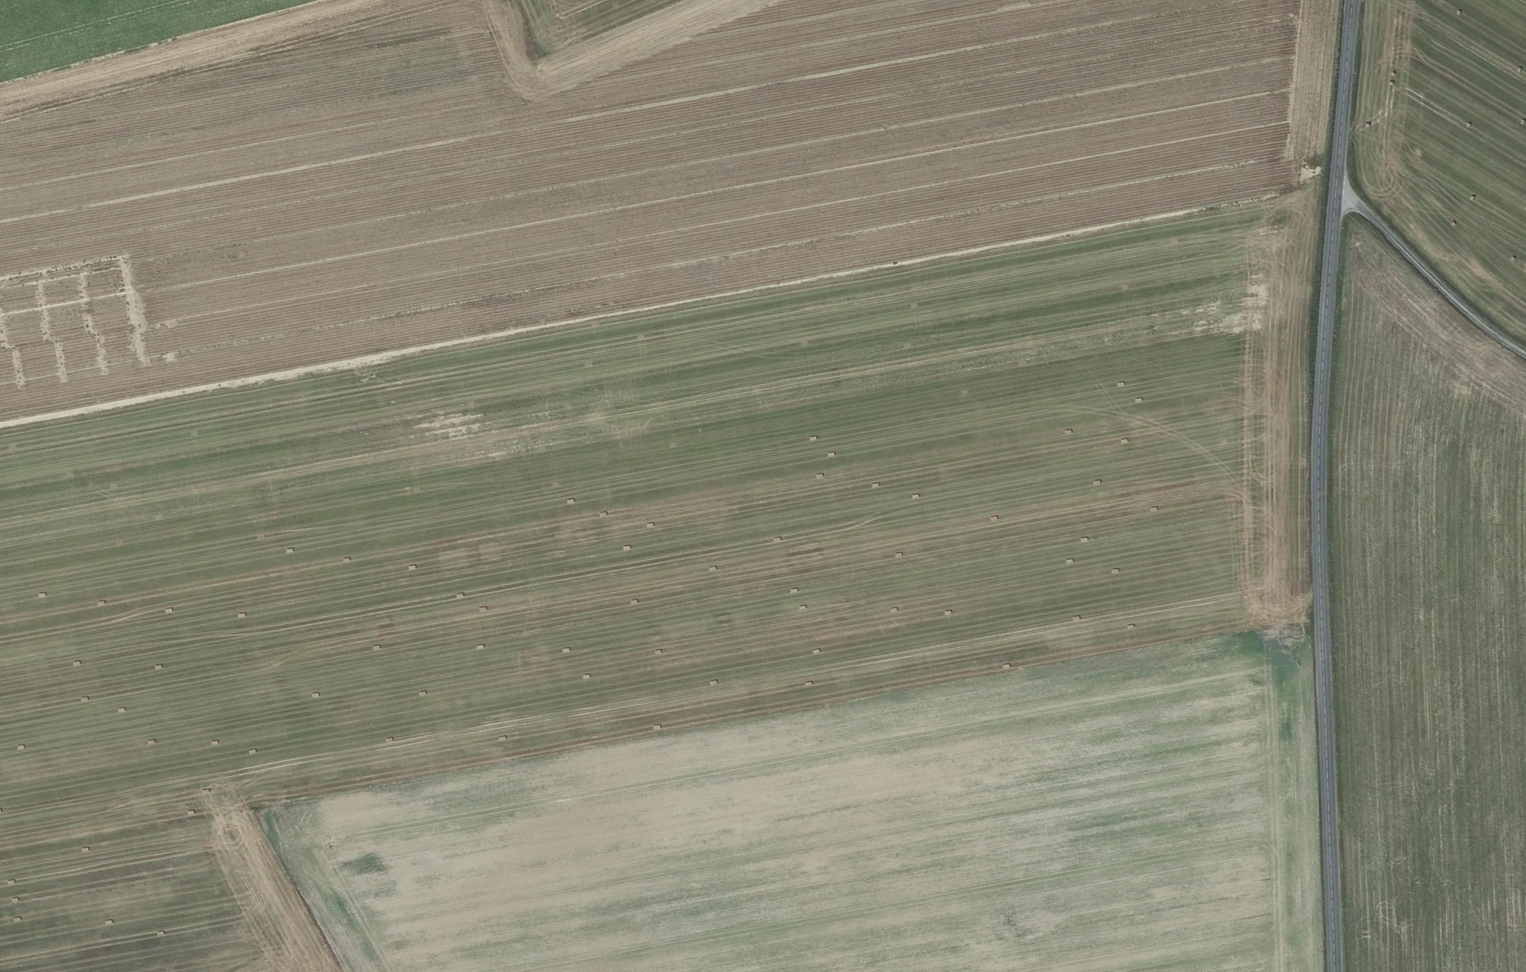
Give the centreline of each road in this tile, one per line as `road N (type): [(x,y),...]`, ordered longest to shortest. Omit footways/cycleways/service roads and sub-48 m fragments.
road 1 (tertiary): [(1335,192),(1318,435),(1333,971)]
road 2 (unclassified): [(1335,192),(1478,322),(1525,354)]
road 3 (tertiary): [(1352,0),(1335,192)]

